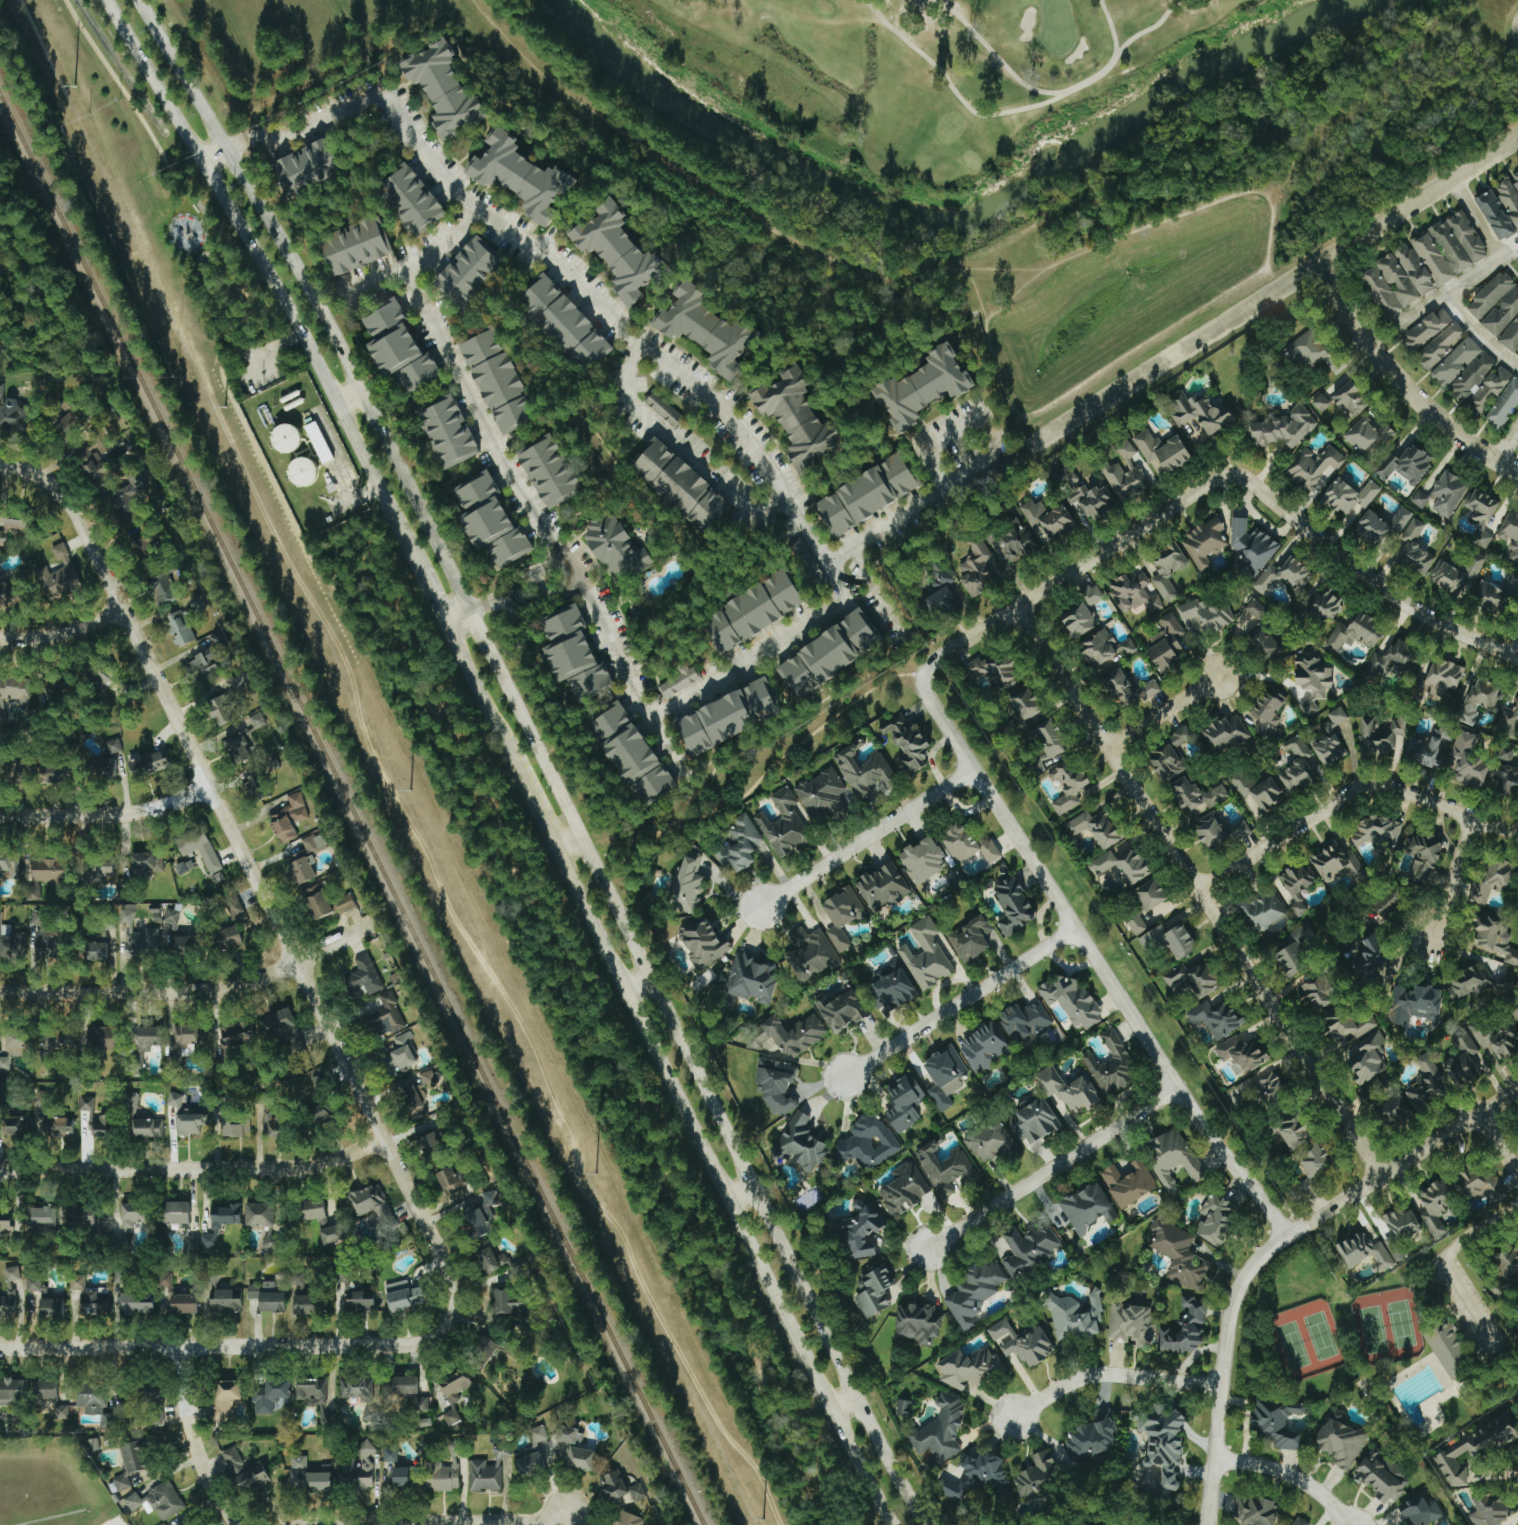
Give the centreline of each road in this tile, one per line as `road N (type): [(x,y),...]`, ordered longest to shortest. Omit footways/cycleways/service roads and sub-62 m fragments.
road 1 (secondary): [(927,1524),(318,303),(142,0)]
road 2 (residential): [(421,1343),(452,1309),(445,1267),(81,525),(41,476),(0,463)]
road 3 (secondary): [(446,619),(896,1524)]
road 4 (residential): [(1517,656),(1396,596),(1240,475),(1227,473),(920,674)]
road 5 (residential): [(1379,1176),(1016,606)]
road 6 (residential): [(920,674),(1177,1086),(1286,1235)]
road 7 (secondary): [(111,0),(304,333),(423,572)]
road 8 (residential): [(1029,447),(1517,137)]
road 9 (residential): [(0,1348),(421,1343)]
road 10 (residential): [(0,1169),(310,1164),(383,1143)]
road 11 (residential): [(1517,832),(1369,784),(1196,889)]
road 12 (residential): [(1207,1524),(1229,1312),(1250,1265),(1286,1235)]
road 13 (residential): [(0,993),(205,990),(254,982),(295,963)]
road 14 (residential): [(1177,1086),(929,1248)]
road 15 (residential): [(1318,262),(1412,397),(1517,475)]
road 16 (residential): [(1076,927),(845,1077)]
road 17 (residential): [(1286,1235),(1517,1088)]
road 18 (residential): [(972,768),(762,908)]
road 19 (residential): [(349,1524),(499,1521),(589,1506)]
road 20 (residential): [(1221,1385),(1094,1373),(1059,1386),(1015,1418)]
road 21 (residential): [(0,815),(128,812),(212,787)]
road 22 (residential): [(245,1524),(208,1461),(191,1348)]
road 23 (residential): [(1214,1458),(1298,1478),(1348,1524)]
road 24 (residential): [(1106,747),(1219,675)]
road 25 (residential): [(1431,937),(1473,816)]
road 26 (residential): [(0,640),(60,633),(123,612)]

